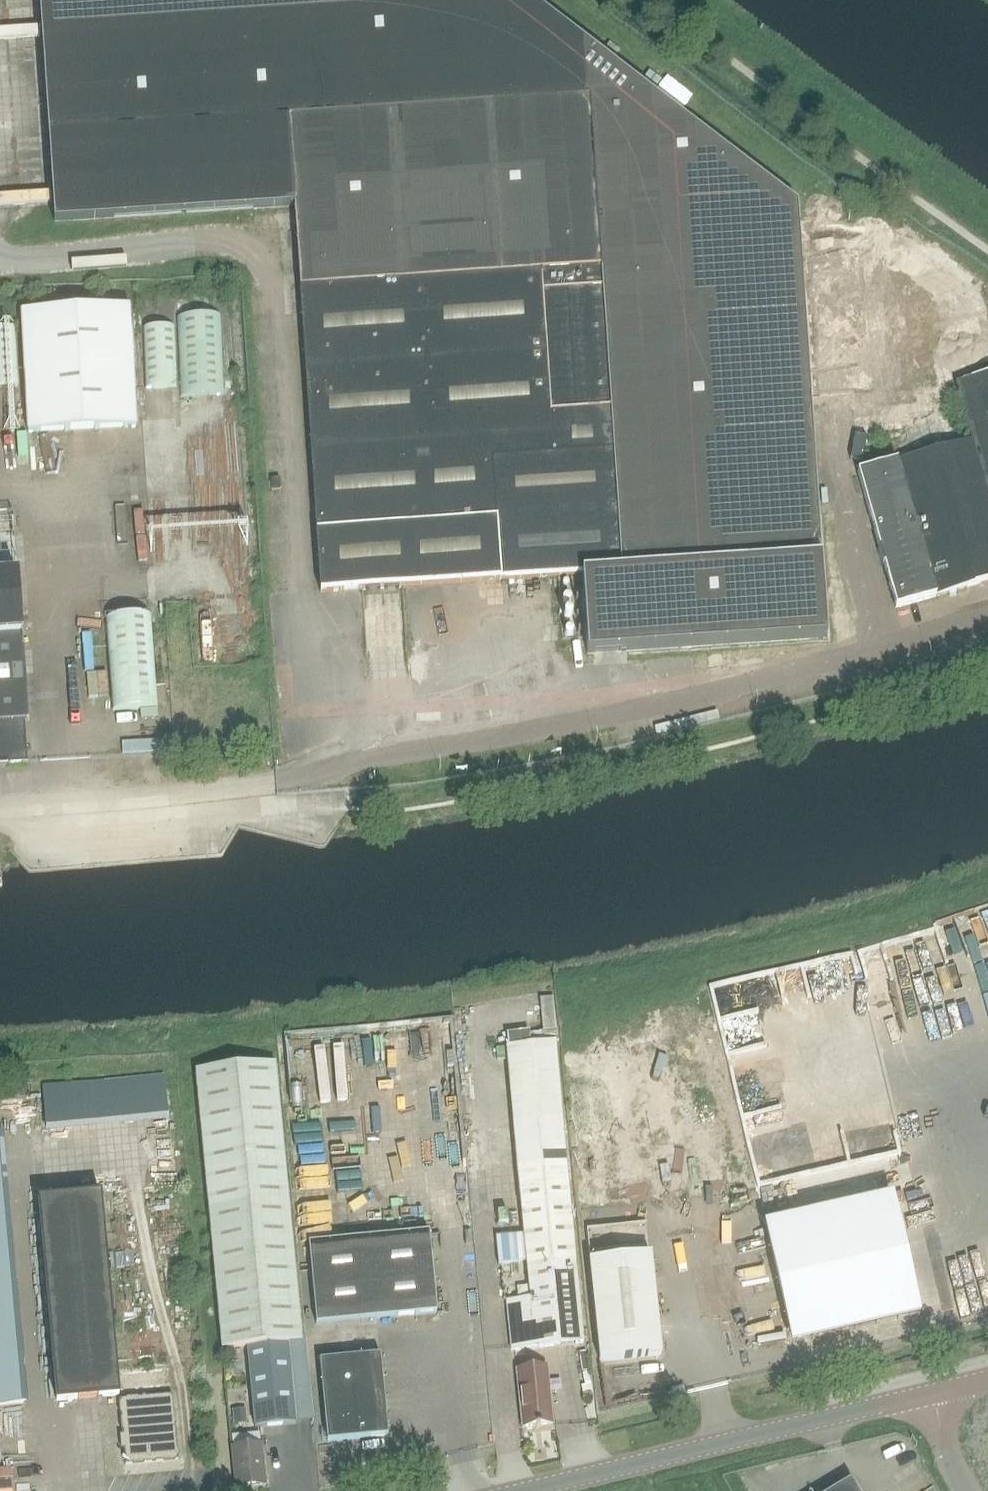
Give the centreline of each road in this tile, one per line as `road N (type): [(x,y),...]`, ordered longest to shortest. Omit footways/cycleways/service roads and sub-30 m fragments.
road 1 (tertiary): [(536,1490),(928,1395)]
road 2 (unclassified): [(0,810),(273,787)]

